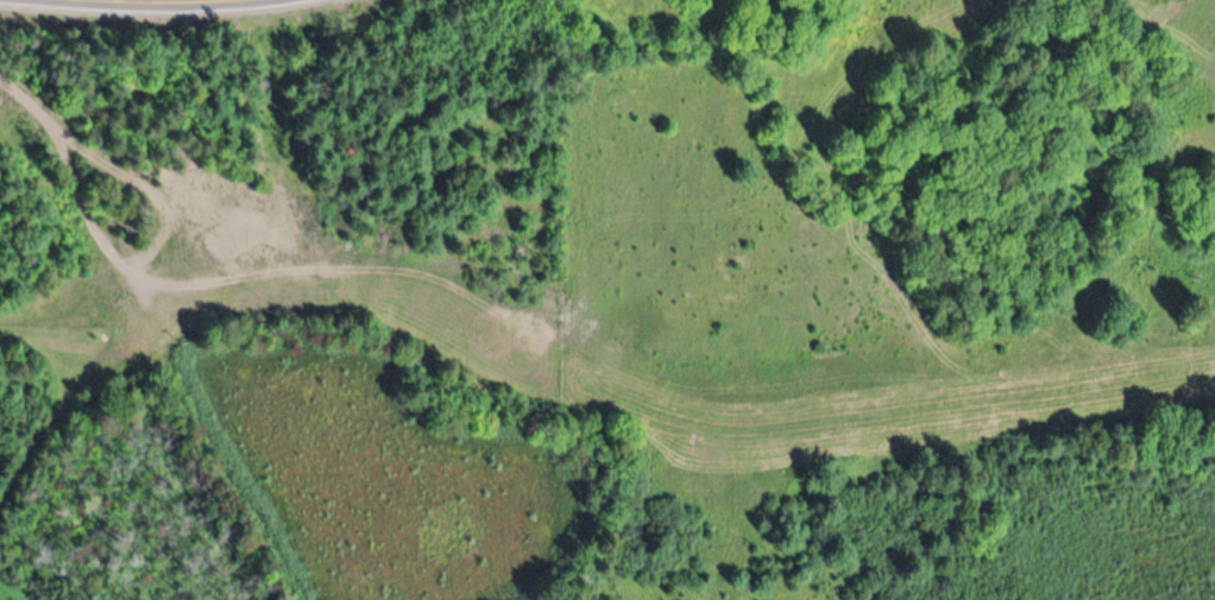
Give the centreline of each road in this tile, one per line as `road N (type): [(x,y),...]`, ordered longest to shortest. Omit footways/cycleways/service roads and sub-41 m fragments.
road 1 (track): [(0,326),(140,302)]

